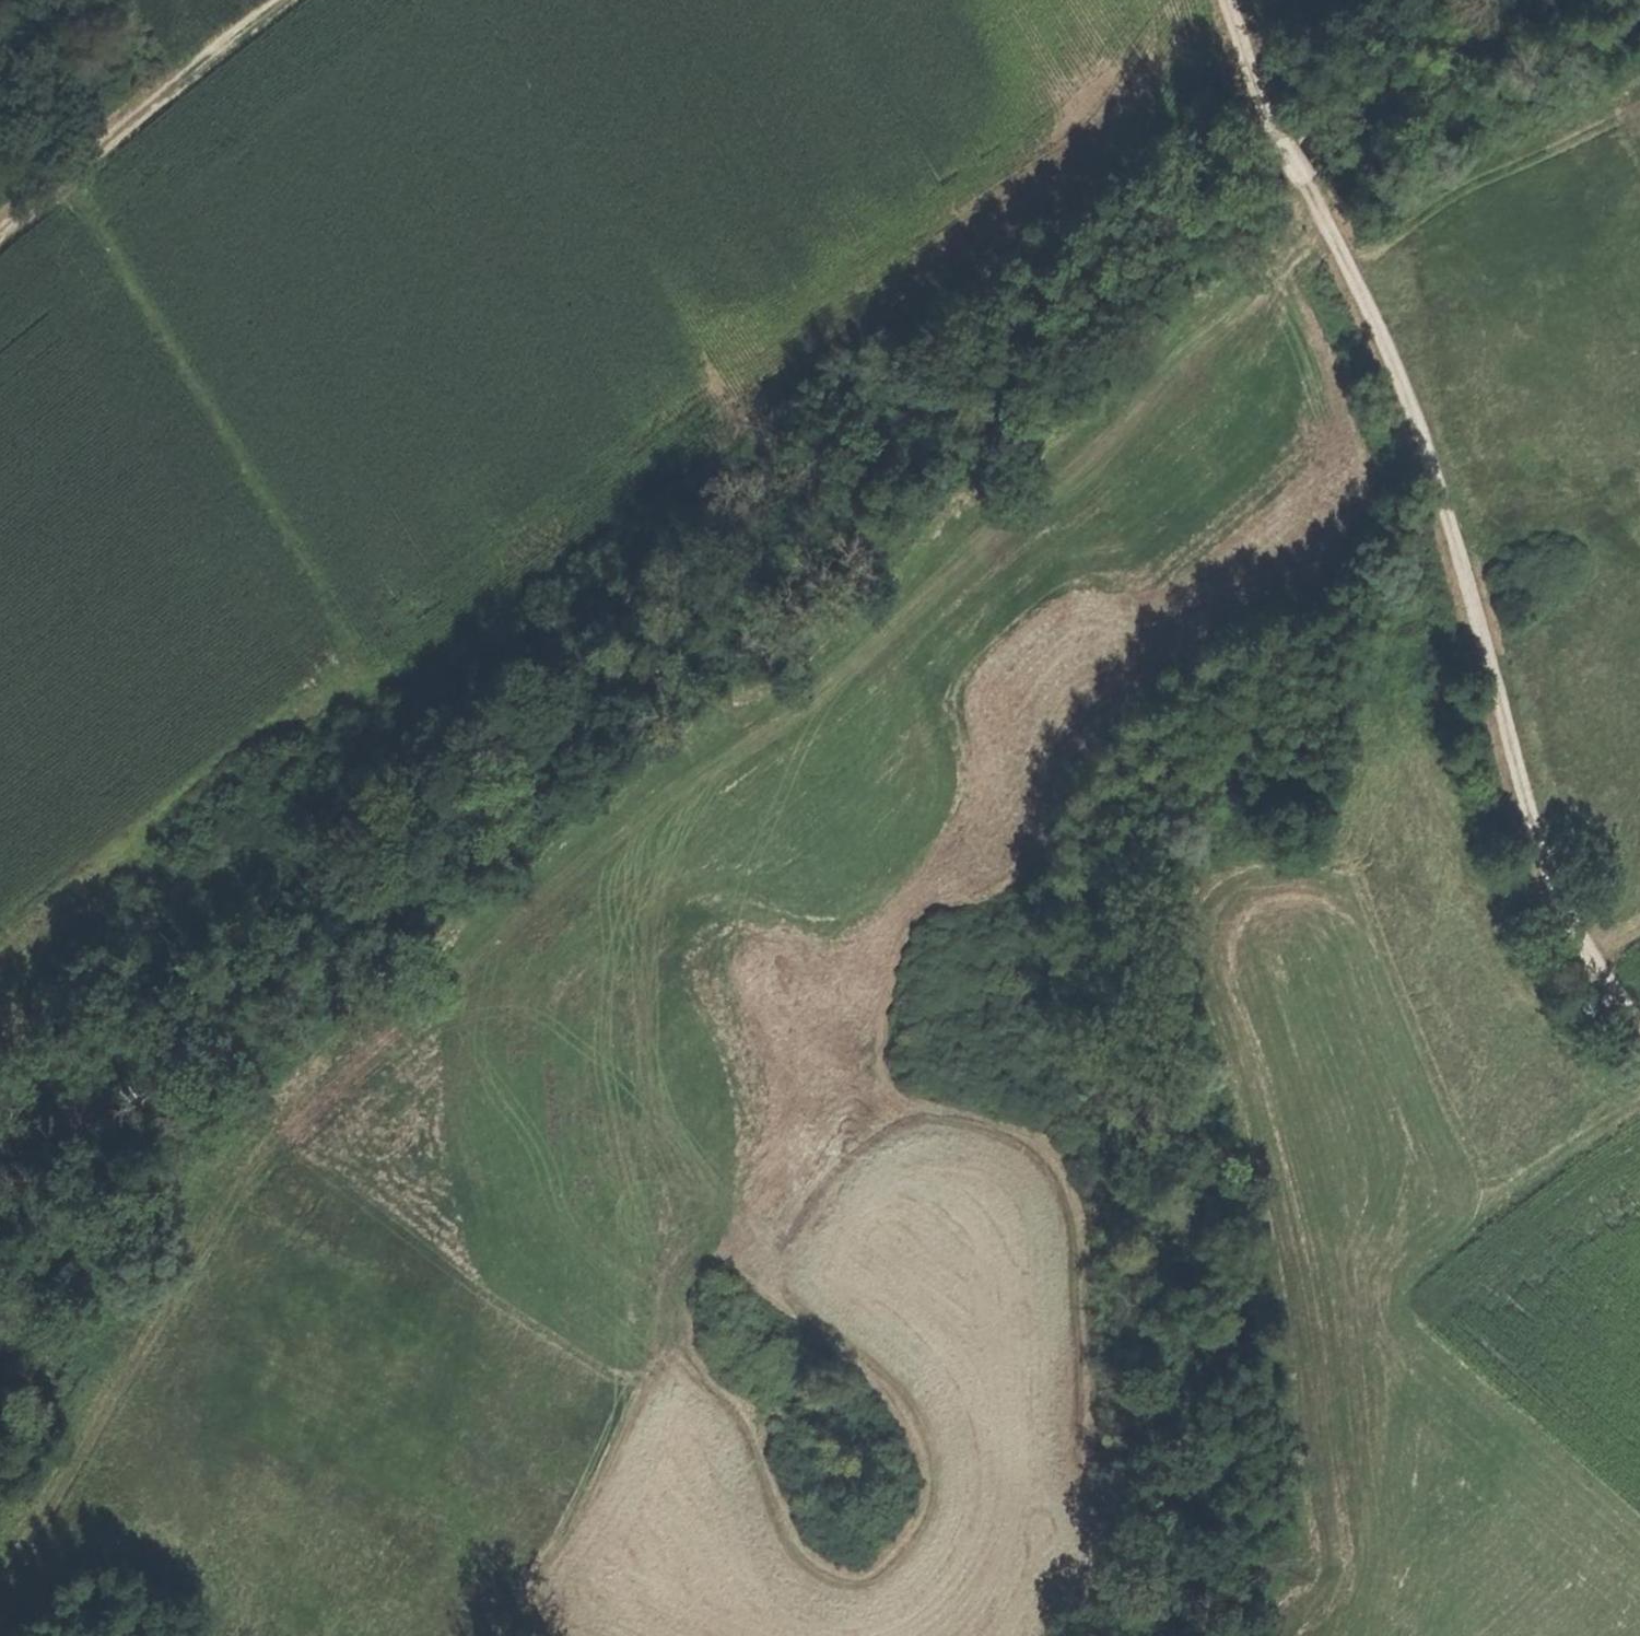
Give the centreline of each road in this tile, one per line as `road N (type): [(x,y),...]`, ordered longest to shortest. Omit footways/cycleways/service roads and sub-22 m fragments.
road 1 (track): [(1639,1016),(1569,925),(1516,758),(1419,388),(1230,0)]
road 2 (track): [(0,233),(289,0)]

